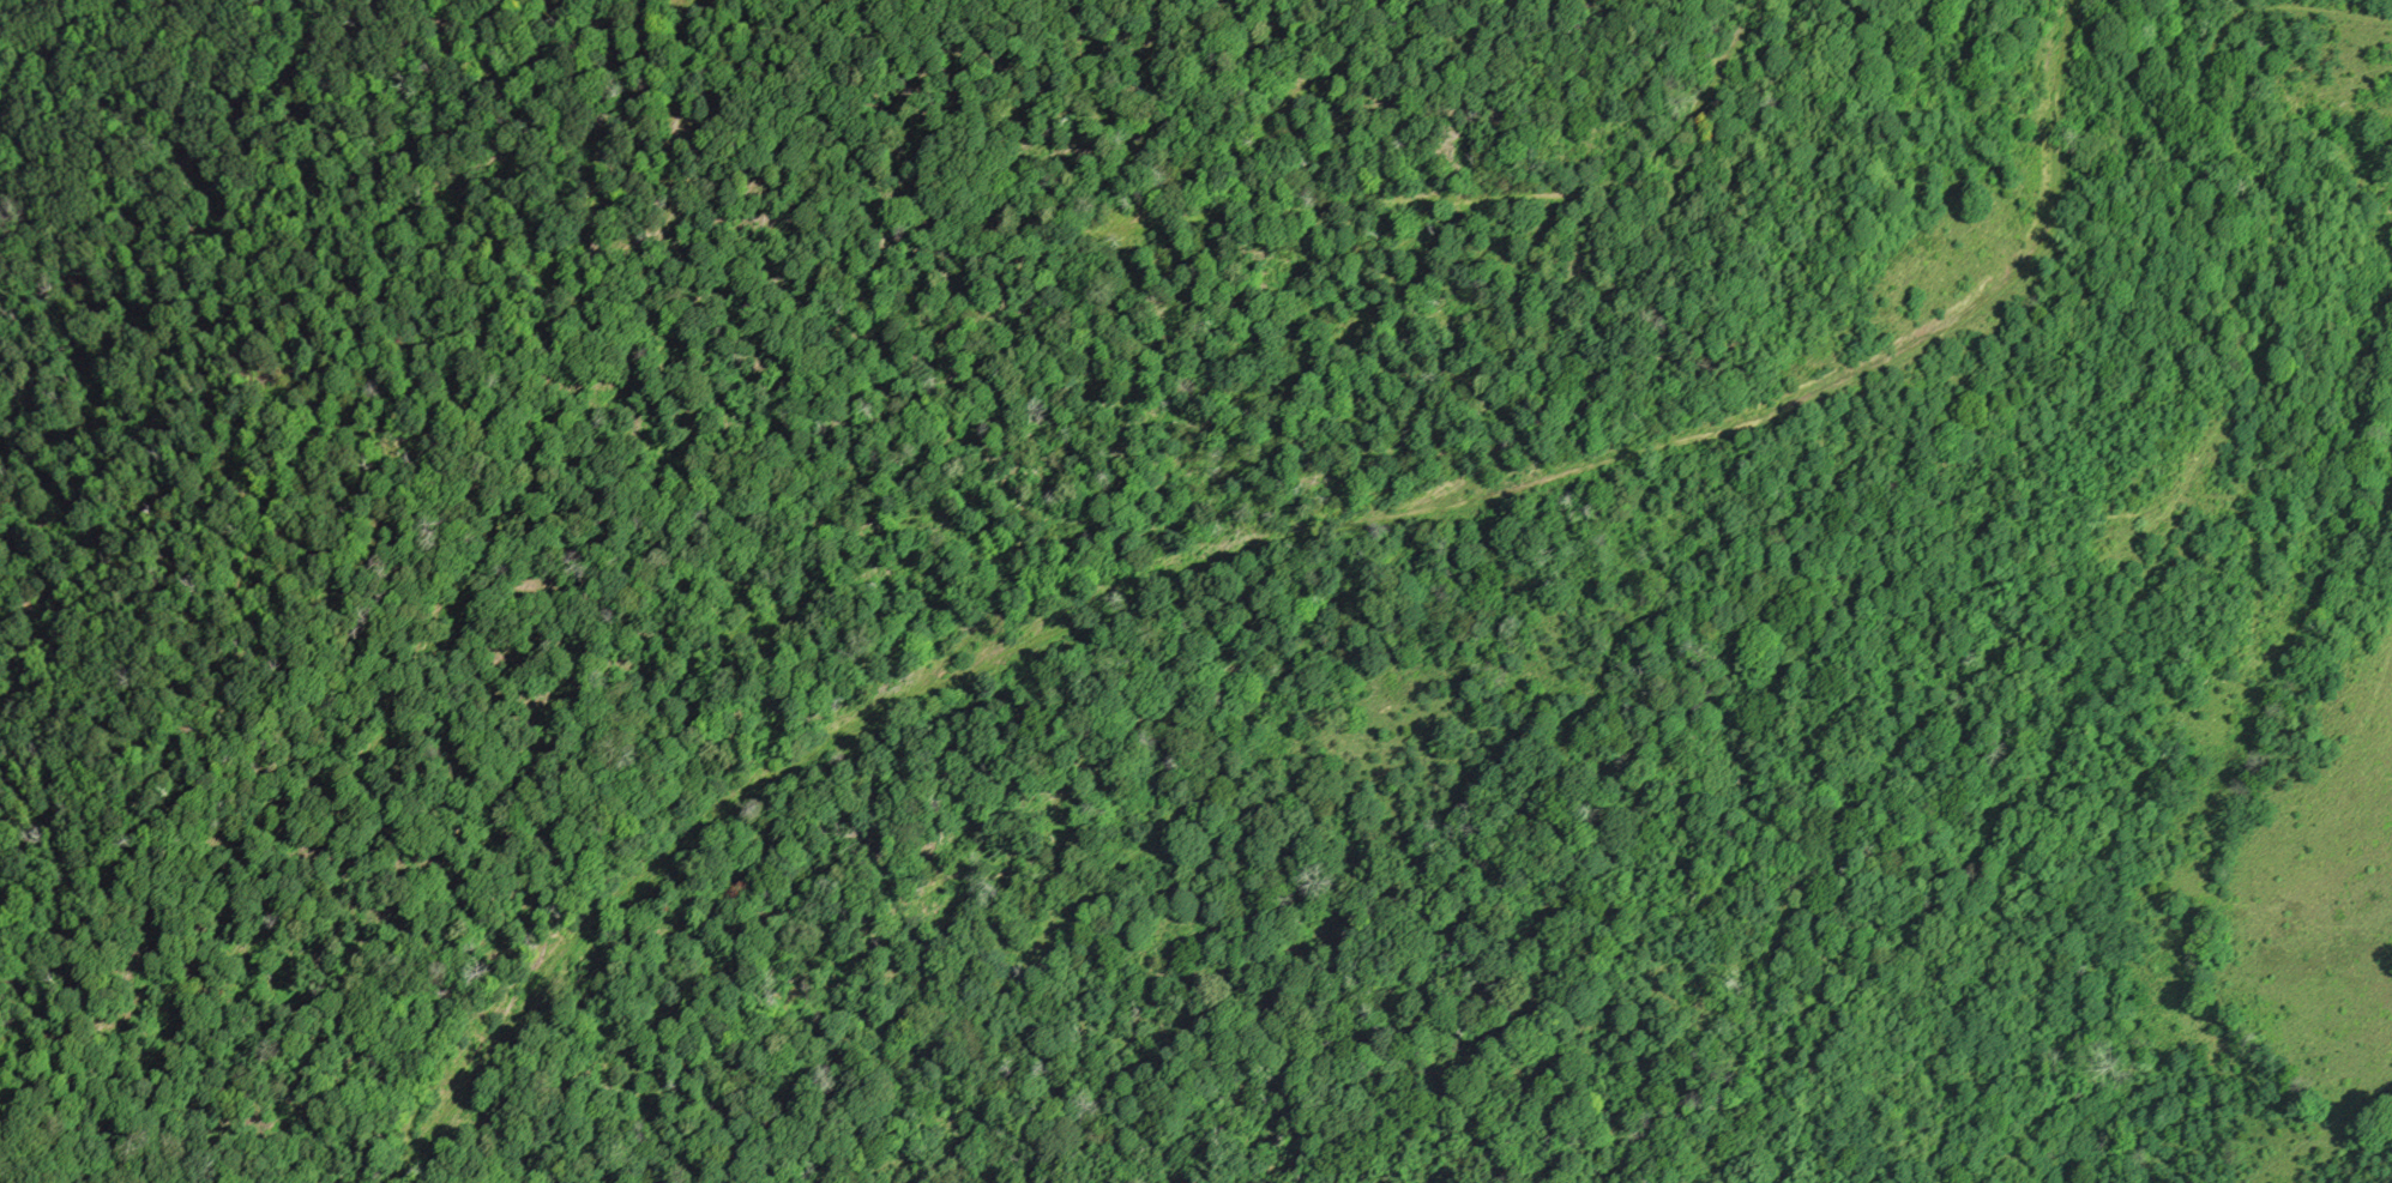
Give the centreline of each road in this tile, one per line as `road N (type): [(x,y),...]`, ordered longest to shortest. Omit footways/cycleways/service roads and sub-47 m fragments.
road 1 (track): [(2076,0),(2038,213),(1996,268),(1867,361),(1611,459),(1179,555),(888,707),(546,936),(424,1118),(395,1182)]

